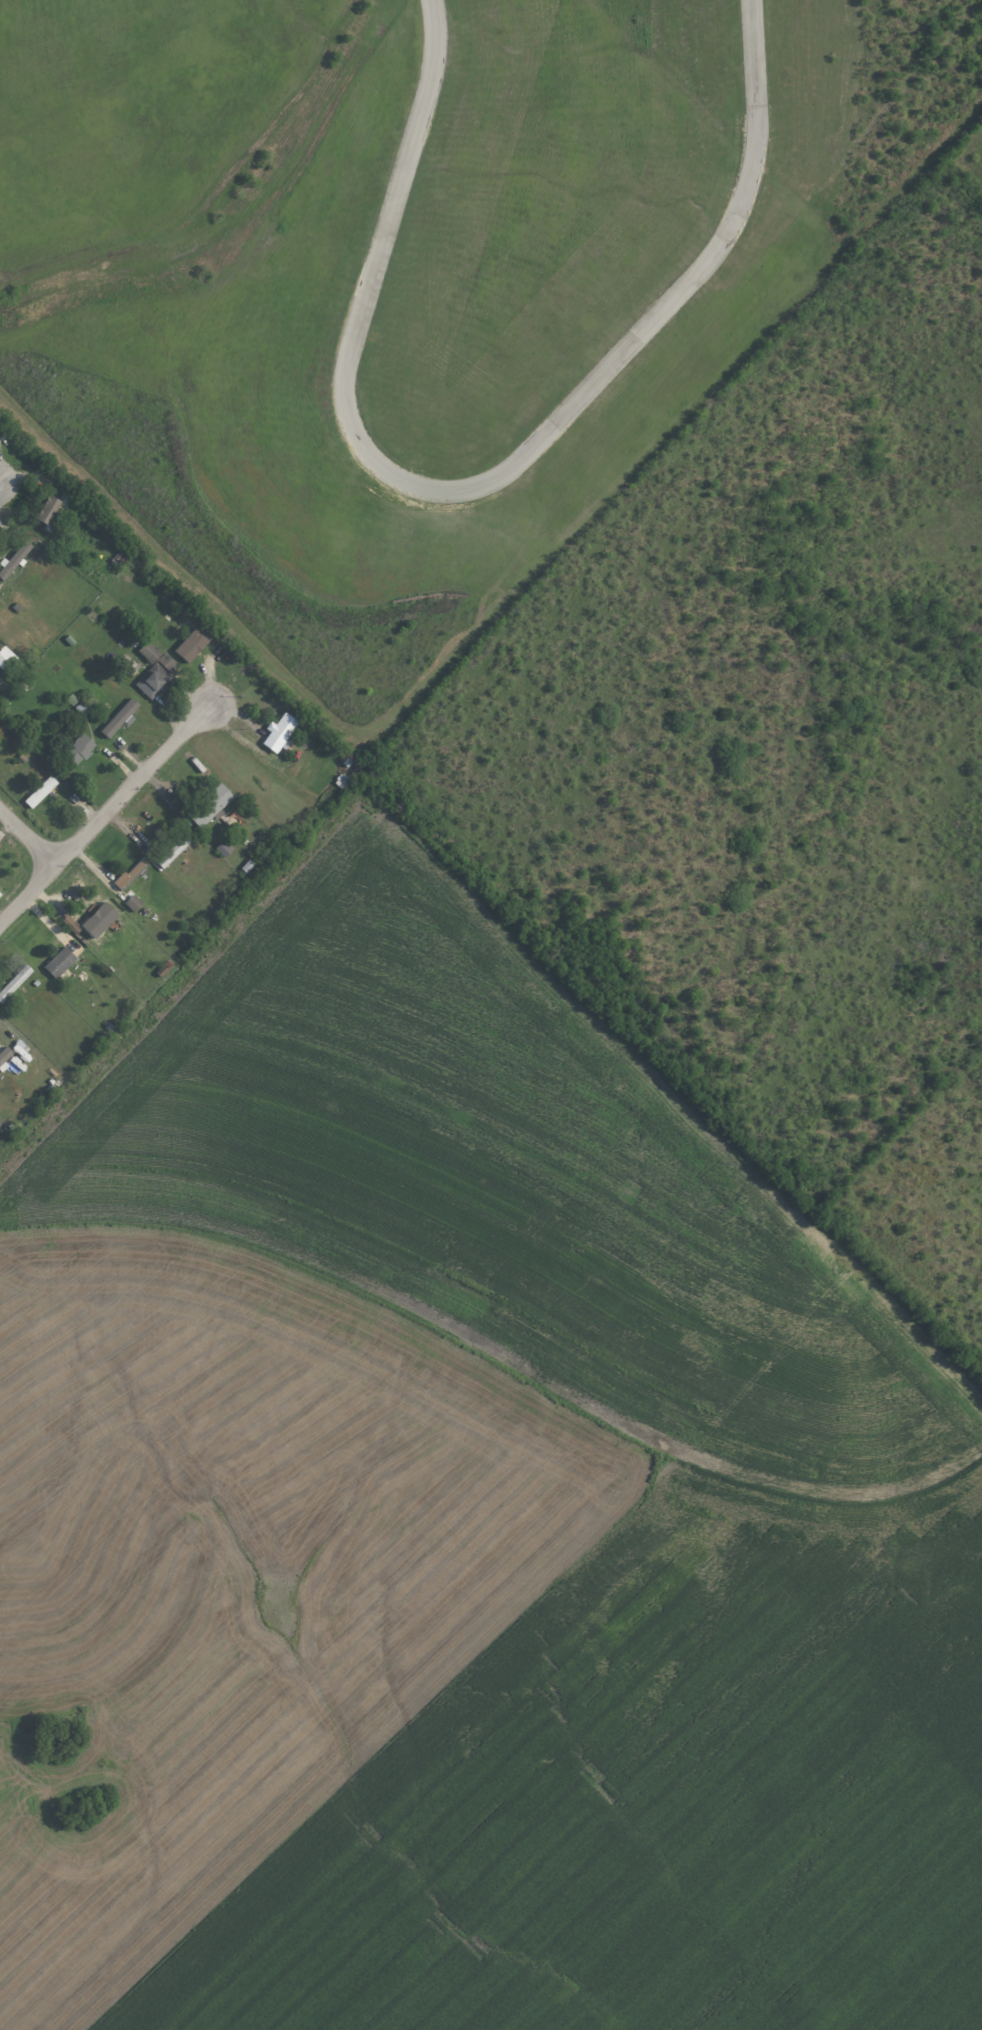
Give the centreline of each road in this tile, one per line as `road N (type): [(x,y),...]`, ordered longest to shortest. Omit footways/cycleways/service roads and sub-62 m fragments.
road 1 (residential): [(215,701),(0,926)]

